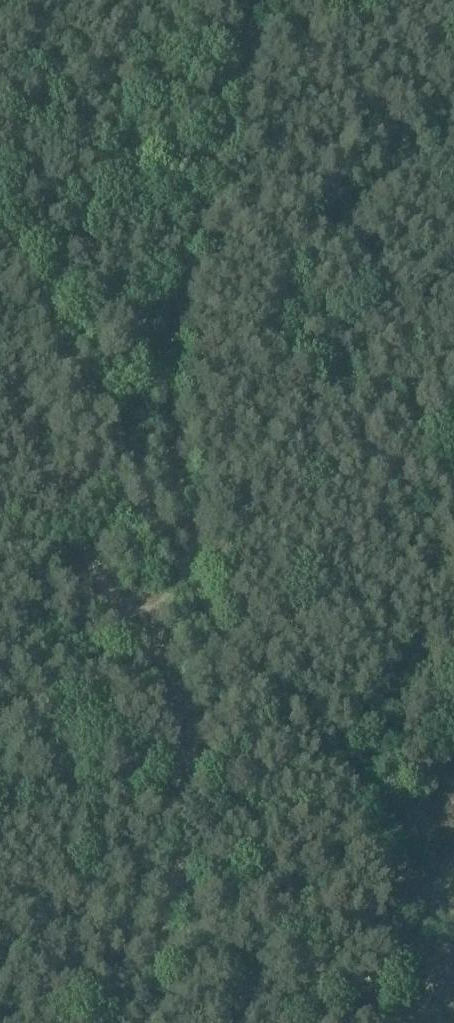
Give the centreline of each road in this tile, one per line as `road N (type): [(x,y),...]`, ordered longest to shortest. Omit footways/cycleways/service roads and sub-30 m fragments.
road 1 (track): [(138,1022),(163,918),(185,686),(156,623),(192,580),(196,556),(184,350),(261,0)]
road 2 (track): [(453,803),(440,817),(410,817),(390,934),(415,1022)]
road 3 (track): [(364,784),(453,557)]

